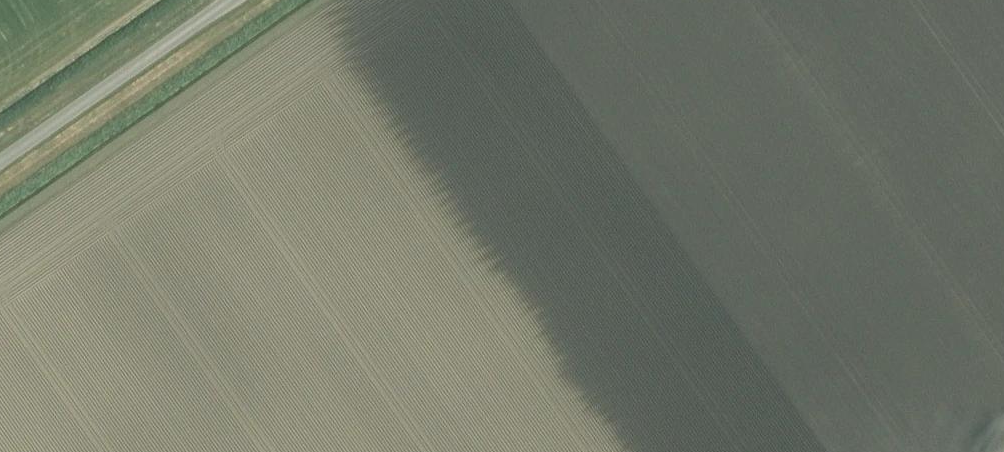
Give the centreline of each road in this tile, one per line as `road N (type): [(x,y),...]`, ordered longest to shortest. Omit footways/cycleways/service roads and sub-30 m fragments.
road 1 (residential): [(0,172),(242,0)]

